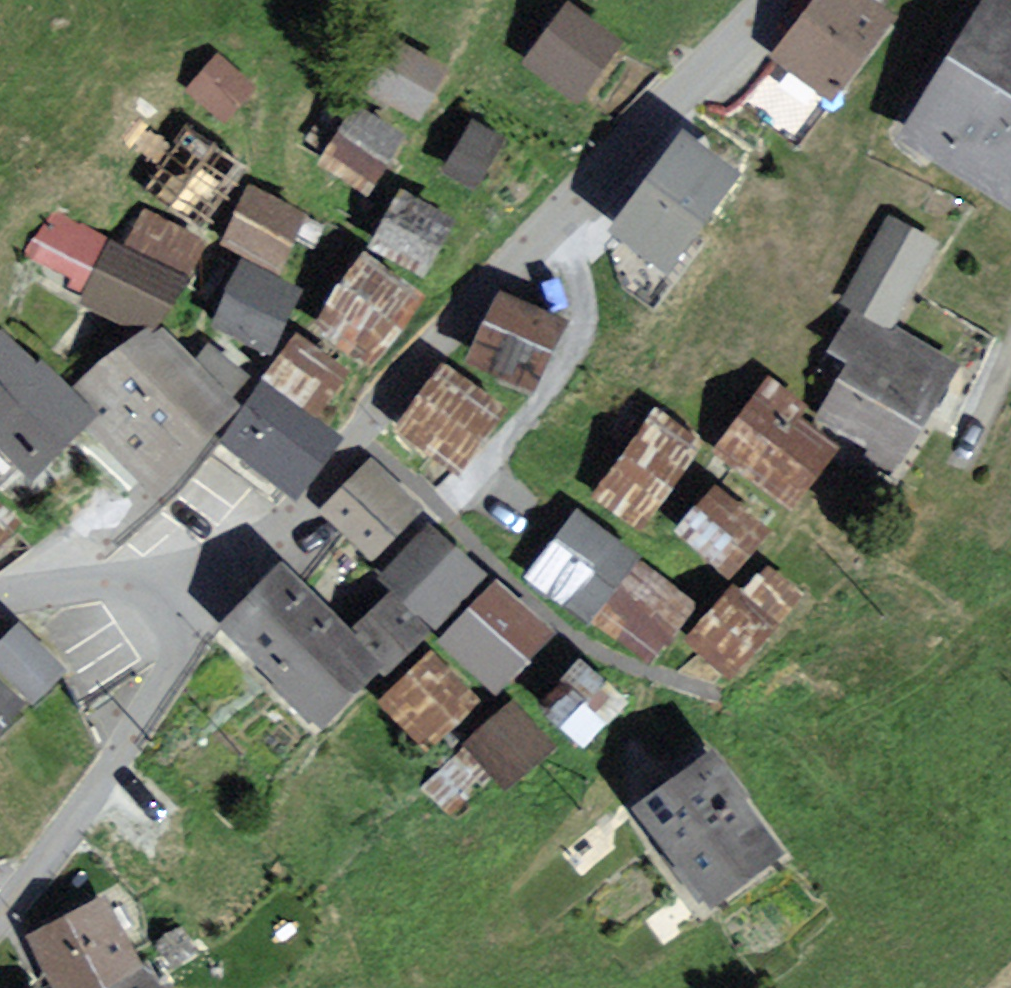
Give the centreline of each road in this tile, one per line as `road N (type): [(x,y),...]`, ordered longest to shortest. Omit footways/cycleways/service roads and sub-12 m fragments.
road 1 (unclassified): [(779,0),(384,404),(289,526),(235,574),(165,612)]
road 2 (unclassified): [(165,612),(174,645),(163,680),(85,807),(0,922)]
road 3 (unclassified): [(0,600),(117,585),(150,597),(165,612)]

